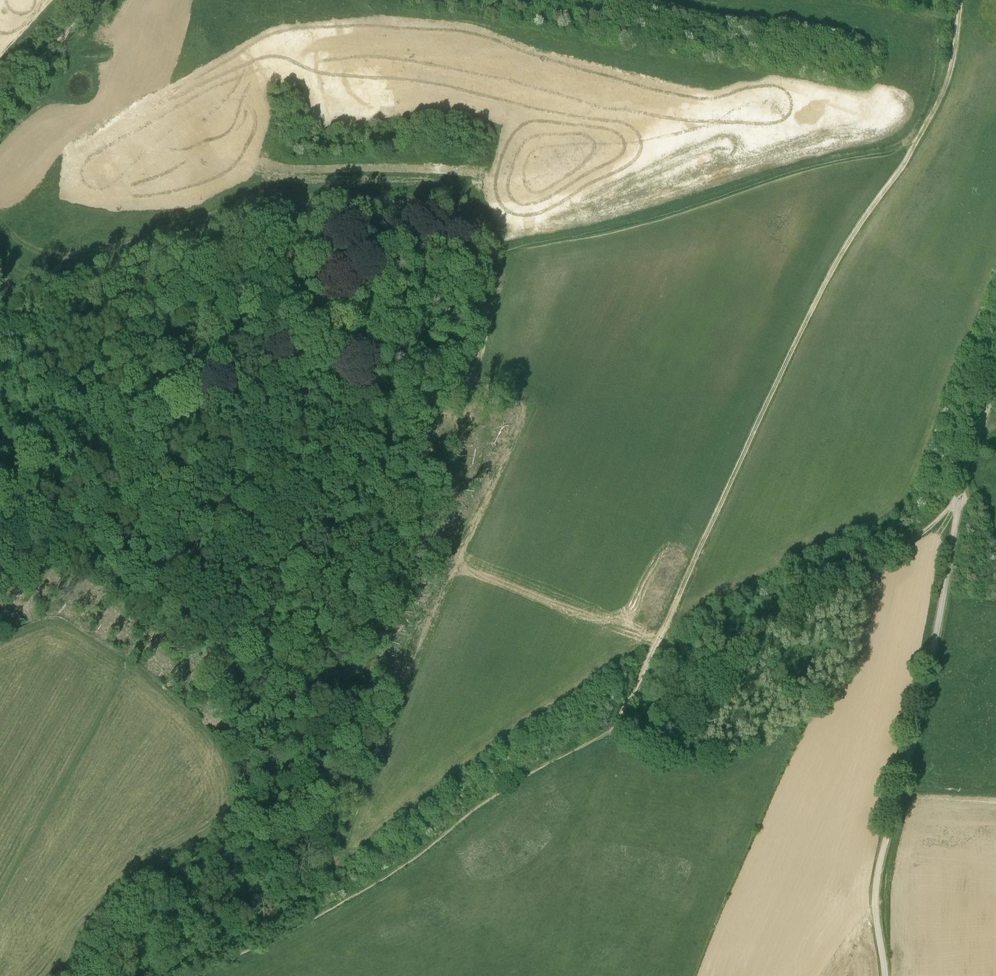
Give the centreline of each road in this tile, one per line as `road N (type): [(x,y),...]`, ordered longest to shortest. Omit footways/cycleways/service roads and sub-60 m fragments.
road 1 (track): [(613,728),(824,284),(916,139)]
road 2 (unclassified): [(995,390),(962,480),(932,654),(878,871),(885,975)]
road 3 (track): [(0,895),(170,591),(289,447)]
road 4 (track): [(185,975),(361,891),(500,791),(613,728)]
road 5 (track): [(613,728),(759,621),(887,556),(959,499)]
road 6 (track): [(289,447),(296,418),(287,377),(235,329),(199,323),(74,349),(25,319),(0,315)]
road 7 (track): [(959,0),(945,81),(916,139)]
road 8 (track): [(0,101),(100,0)]

